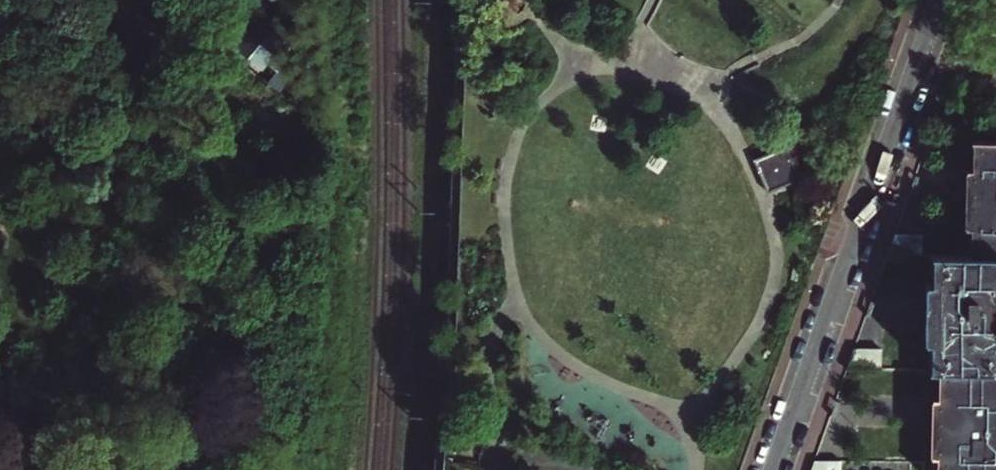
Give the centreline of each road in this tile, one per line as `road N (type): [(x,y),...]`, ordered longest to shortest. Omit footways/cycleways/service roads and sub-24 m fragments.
road 1 (residential): [(947,0),(776,469)]

